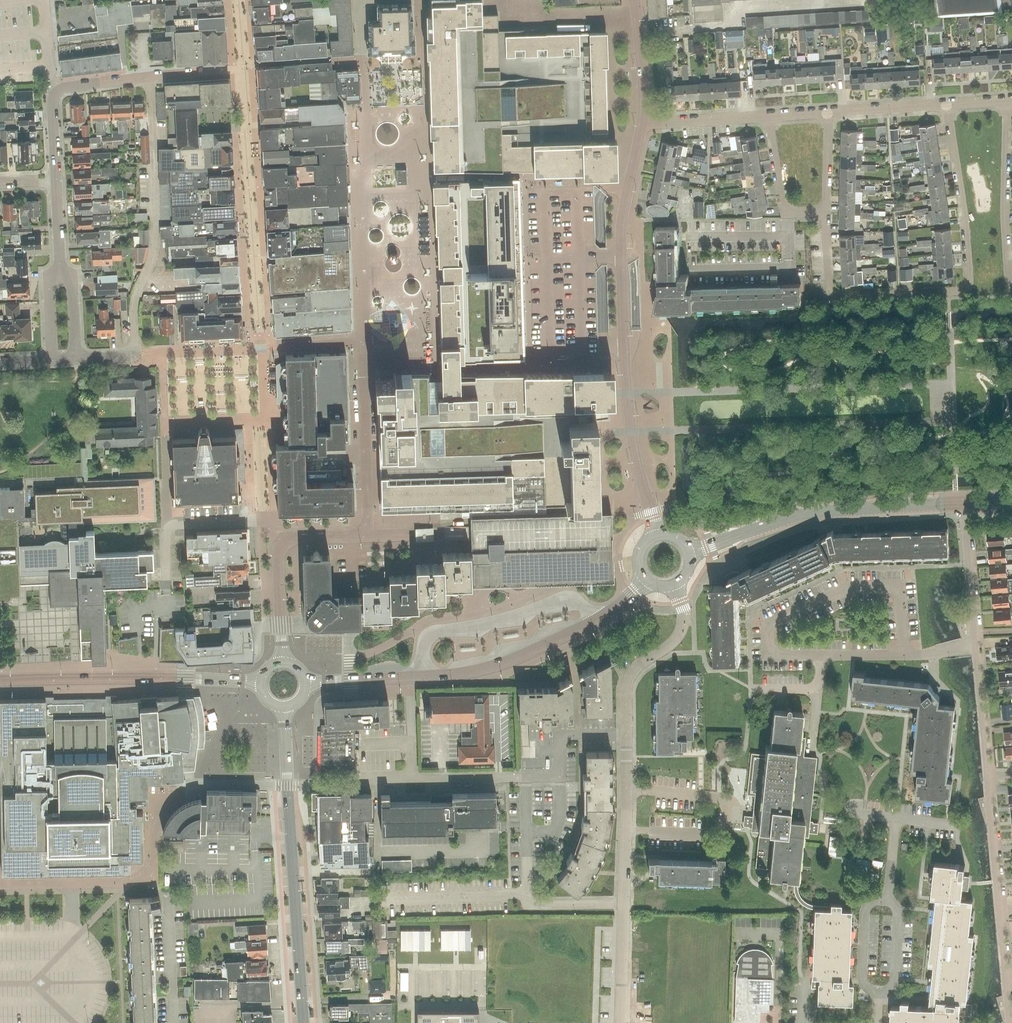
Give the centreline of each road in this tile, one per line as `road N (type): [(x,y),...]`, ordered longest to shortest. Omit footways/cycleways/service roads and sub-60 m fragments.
road 1 (tertiary): [(657,536),(636,457),(625,364),(621,226),(643,124)]
road 2 (residential): [(366,119),(368,536)]
road 3 (secondary): [(307,683),(439,676),(504,664),(596,621),(647,579)]
road 4 (residential): [(830,295),(968,288),(948,106)]
road 5 (tertiary): [(303,1022),(284,707)]
road 6 (residential): [(904,655),(901,585),(866,585),(769,624),(773,653),(820,654)]
road 7 (secondary): [(688,552),(809,513),(966,503)]
road 8 (secondary): [(263,682),(0,682)]
road 9 (residential): [(1011,287),(1007,102)]
road 10 (residential): [(56,177),(57,93),(149,77)]
road 11 (residential): [(627,738),(633,676),(683,629),(674,584)]
road 12 (residential): [(623,905),(627,738)]
road 13 (residential): [(1000,911),(988,776)]
road 14 (residential): [(826,212),(792,212),(784,205),(769,117)]
road 15 (residential): [(513,0),(523,15),(637,11)]
road 16 (residential): [(396,907),(528,905)]
road 17 (residential): [(988,776),(977,645)]
road 18 (residential): [(976,633),(966,503)]
road 19 (residential): [(643,124),(769,117)]
road 20 (unclassified): [(283,662),(284,543)]

